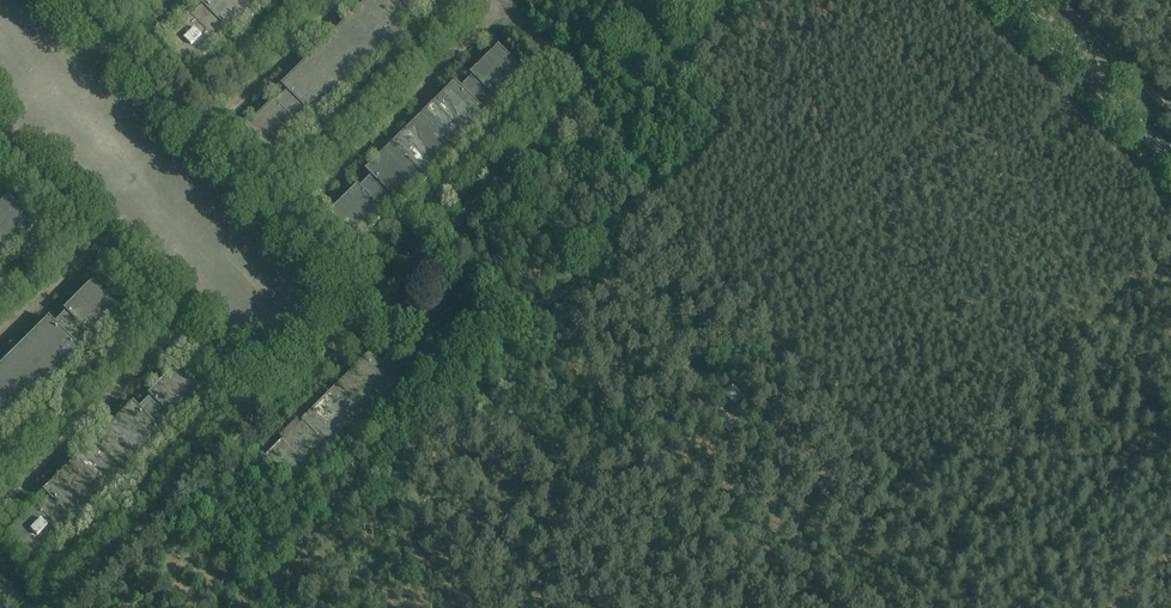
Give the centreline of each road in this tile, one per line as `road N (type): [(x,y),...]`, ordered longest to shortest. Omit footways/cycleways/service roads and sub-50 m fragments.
road 1 (primary): [(1170,161),(1011,0)]

